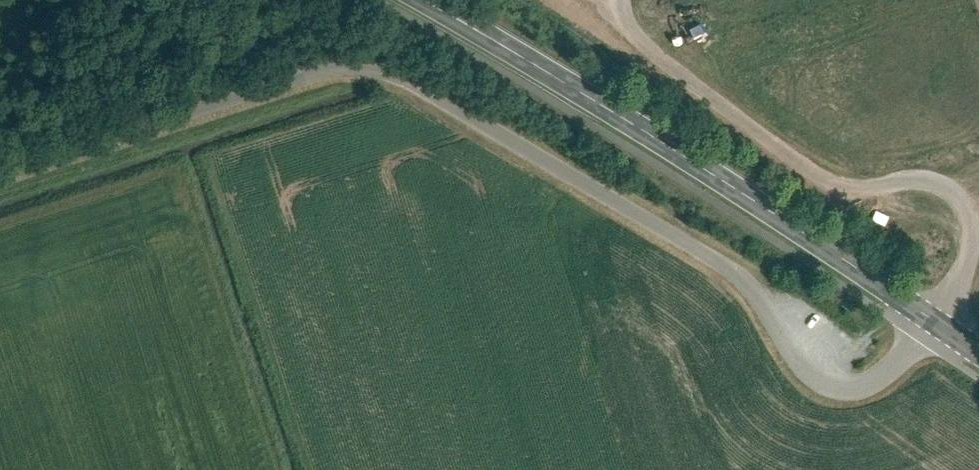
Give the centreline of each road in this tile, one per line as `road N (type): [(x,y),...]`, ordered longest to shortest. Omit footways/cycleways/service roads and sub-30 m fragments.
road 1 (unclassified): [(931,319),(869,381),(836,382),(800,366),(737,273),(391,68),(327,65),(0,165)]
road 2 (secondary): [(931,319),(423,0)]
road 3 (unclassified): [(617,0),(617,14),(837,186),(912,182),(942,186),(962,201),(975,235),(969,261),(931,319)]

